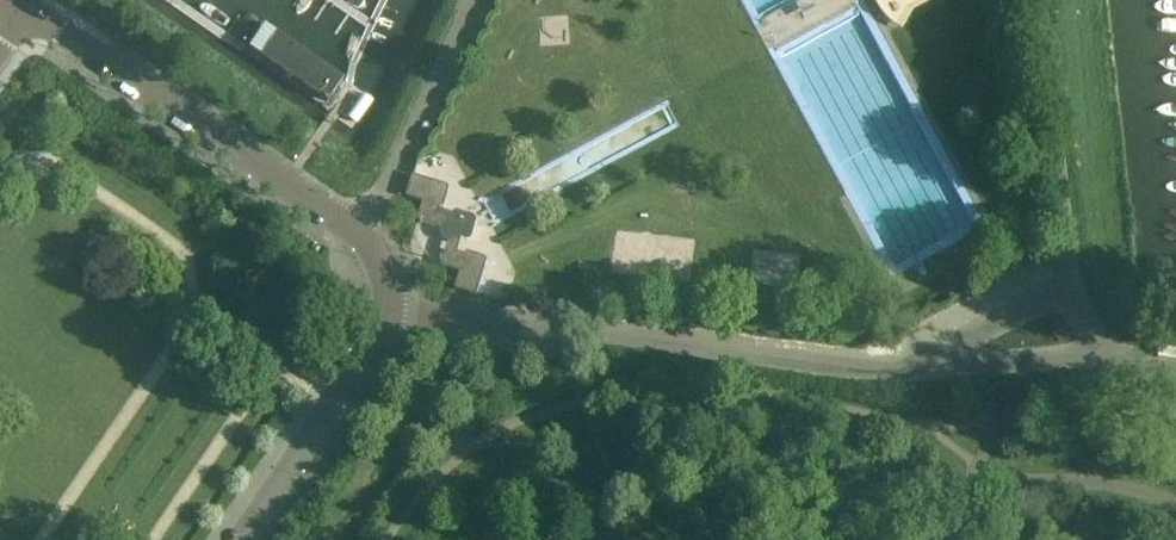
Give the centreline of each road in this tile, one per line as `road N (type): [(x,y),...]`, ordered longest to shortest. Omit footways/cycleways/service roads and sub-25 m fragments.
road 1 (unclassified): [(913,366),(390,309)]
road 2 (unclassified): [(358,238),(29,11)]
road 3 (unclassified): [(1039,0),(1070,280)]
road 4 (unclassified): [(240,539),(390,309)]
road 5 (unclassified): [(358,238),(472,0)]
road 6 (unclassified): [(1107,357),(913,366)]
road 7 (unclassified): [(1070,280),(913,366)]

